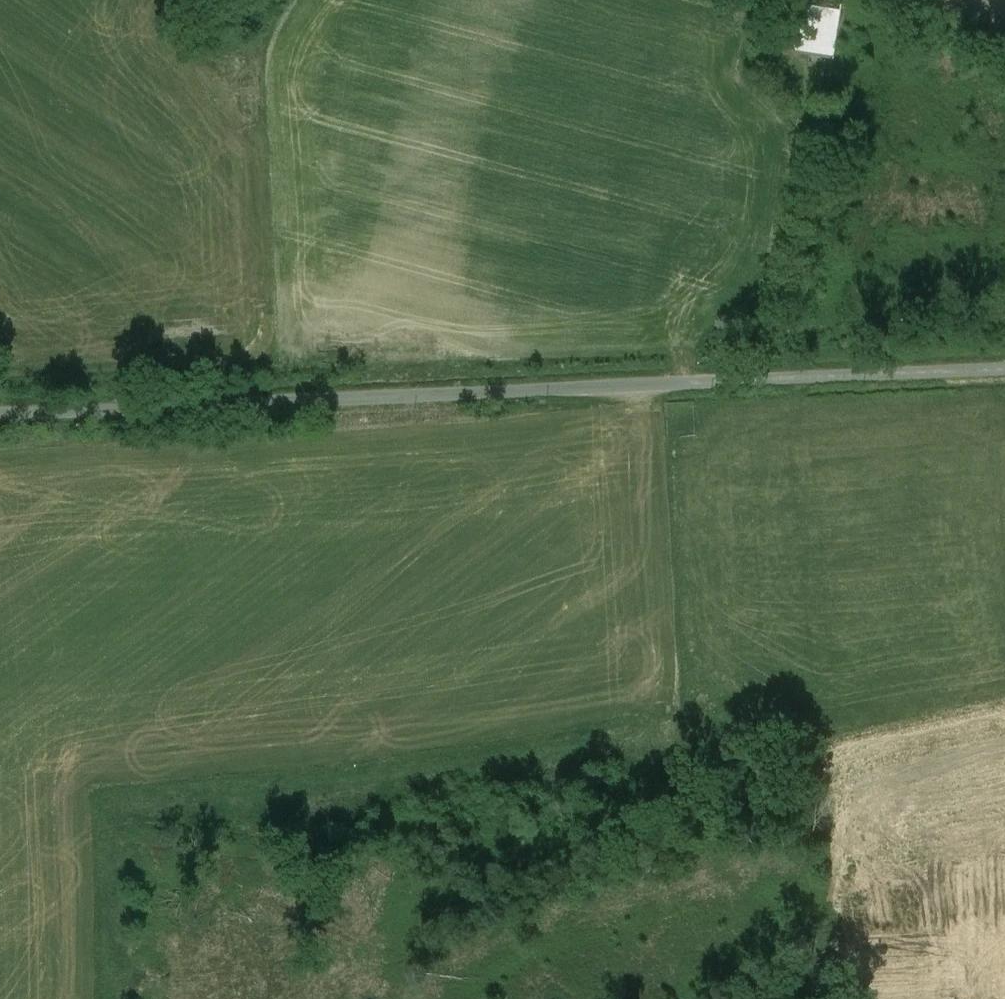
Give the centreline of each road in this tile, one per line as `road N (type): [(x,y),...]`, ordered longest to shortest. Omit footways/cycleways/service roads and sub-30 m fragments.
road 1 (unclassified): [(0,414),(1004,370)]

